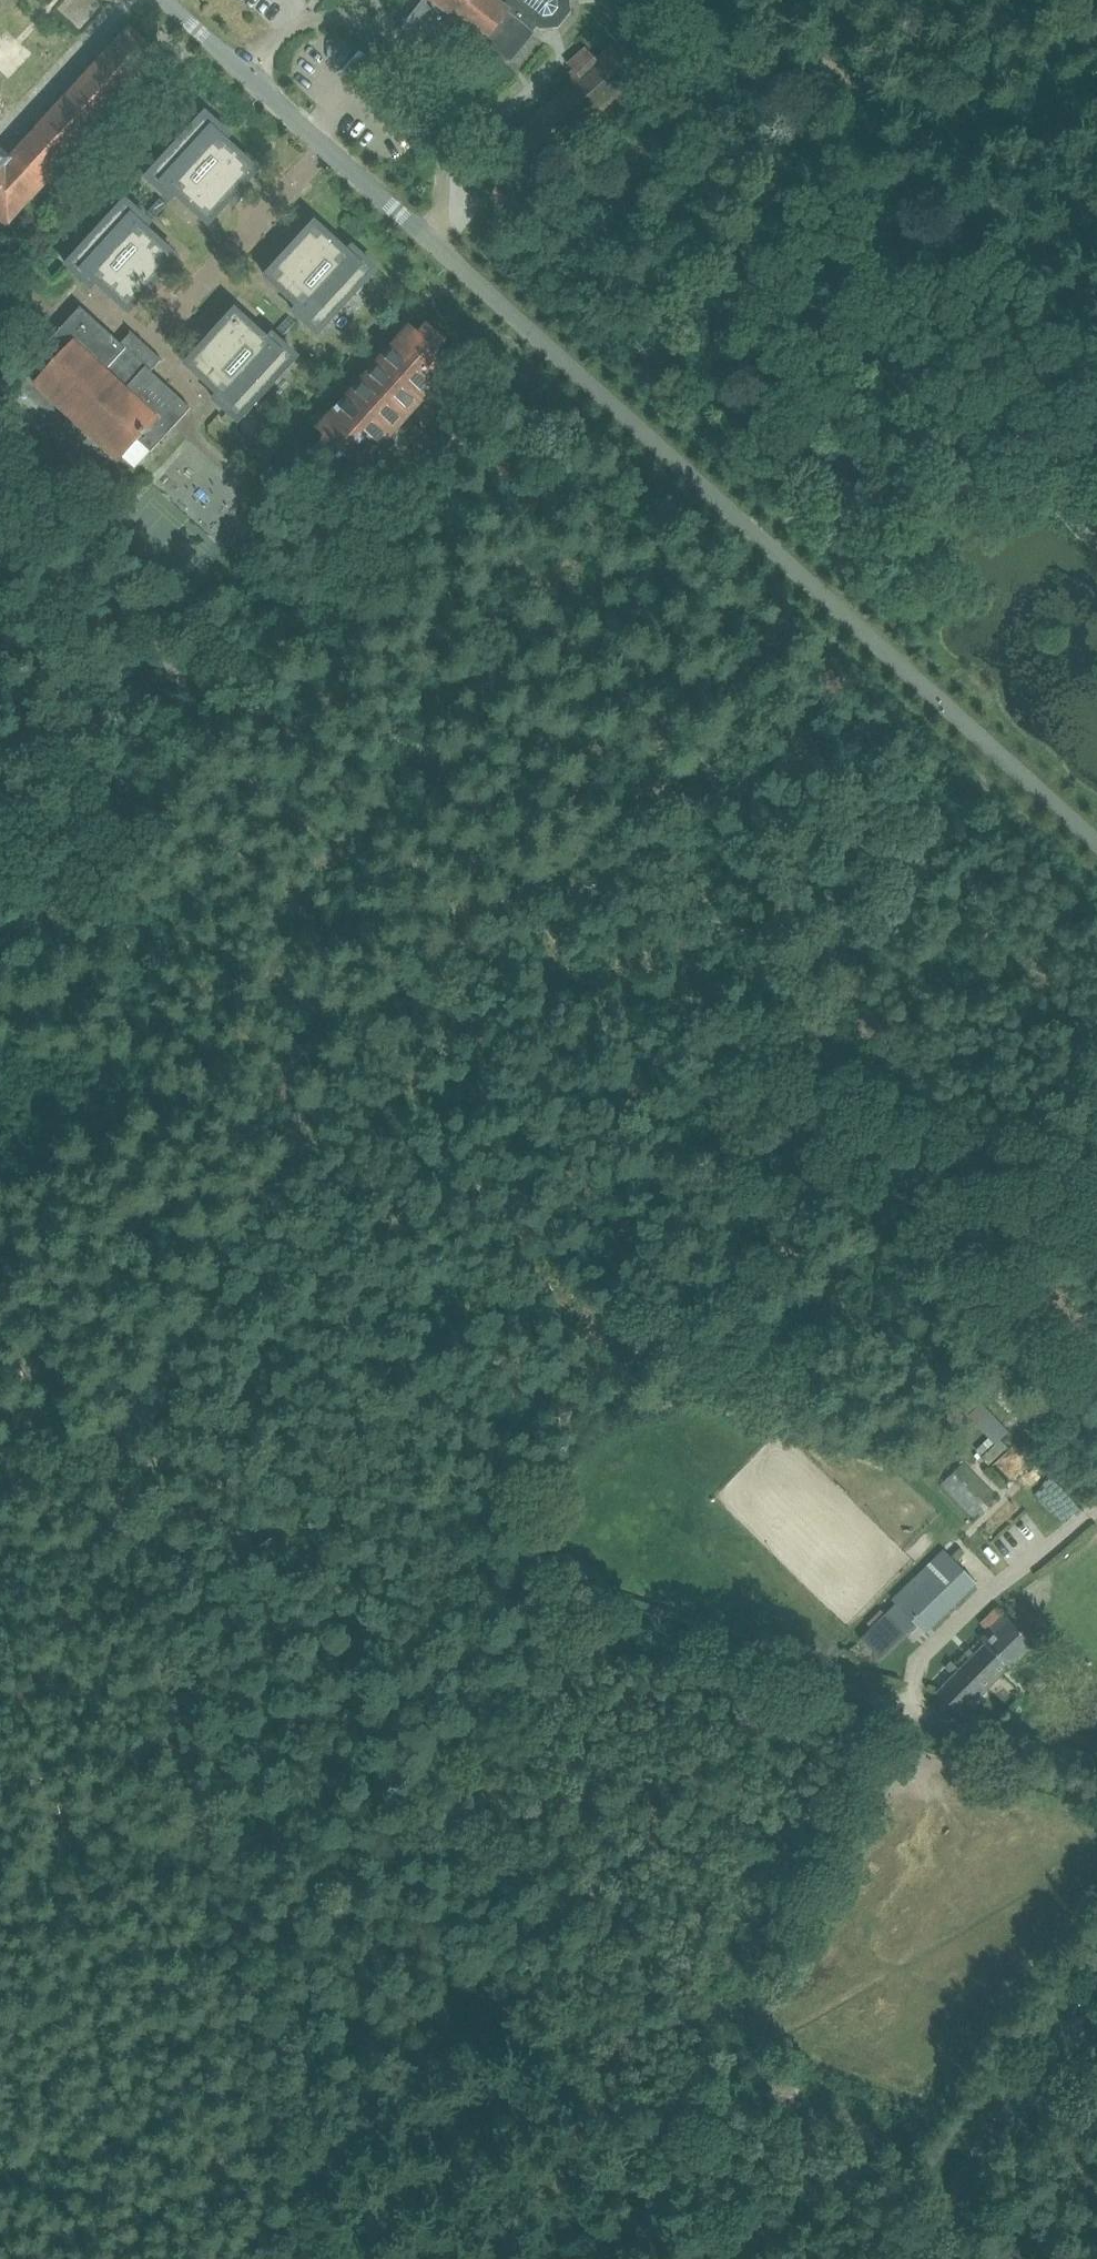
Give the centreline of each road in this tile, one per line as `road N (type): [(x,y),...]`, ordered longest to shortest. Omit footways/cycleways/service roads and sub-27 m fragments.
road 1 (unclassified): [(1096,850),(165,0)]
road 2 (track): [(120,1455),(600,1597),(1096,1776)]
road 3 (tertiary): [(916,2258),(1096,2009)]

